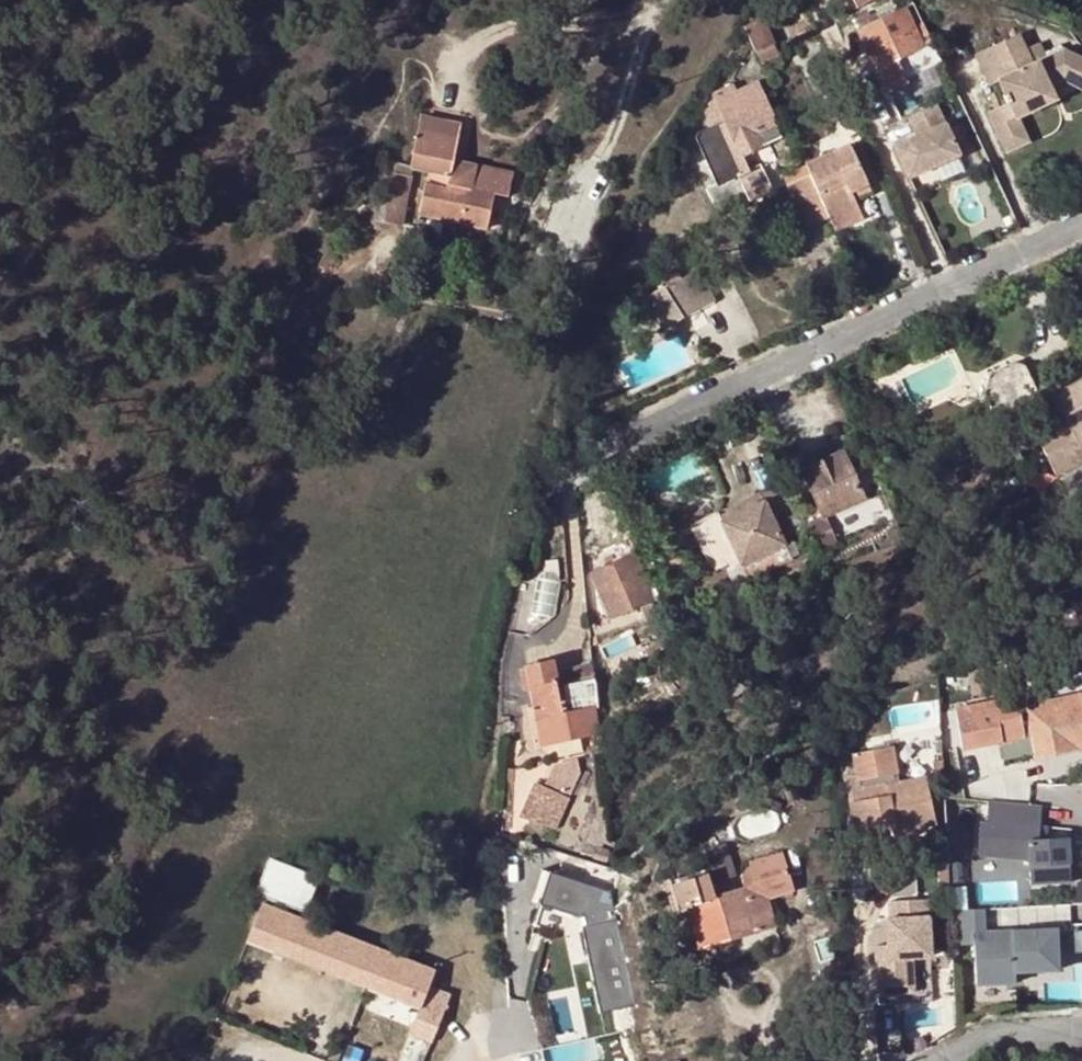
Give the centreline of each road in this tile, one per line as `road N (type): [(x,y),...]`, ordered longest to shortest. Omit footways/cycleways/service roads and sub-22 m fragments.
road 1 (residential): [(1081,226),(555,470)]
road 2 (residential): [(1081,1032),(1004,1036),(940,1060)]

